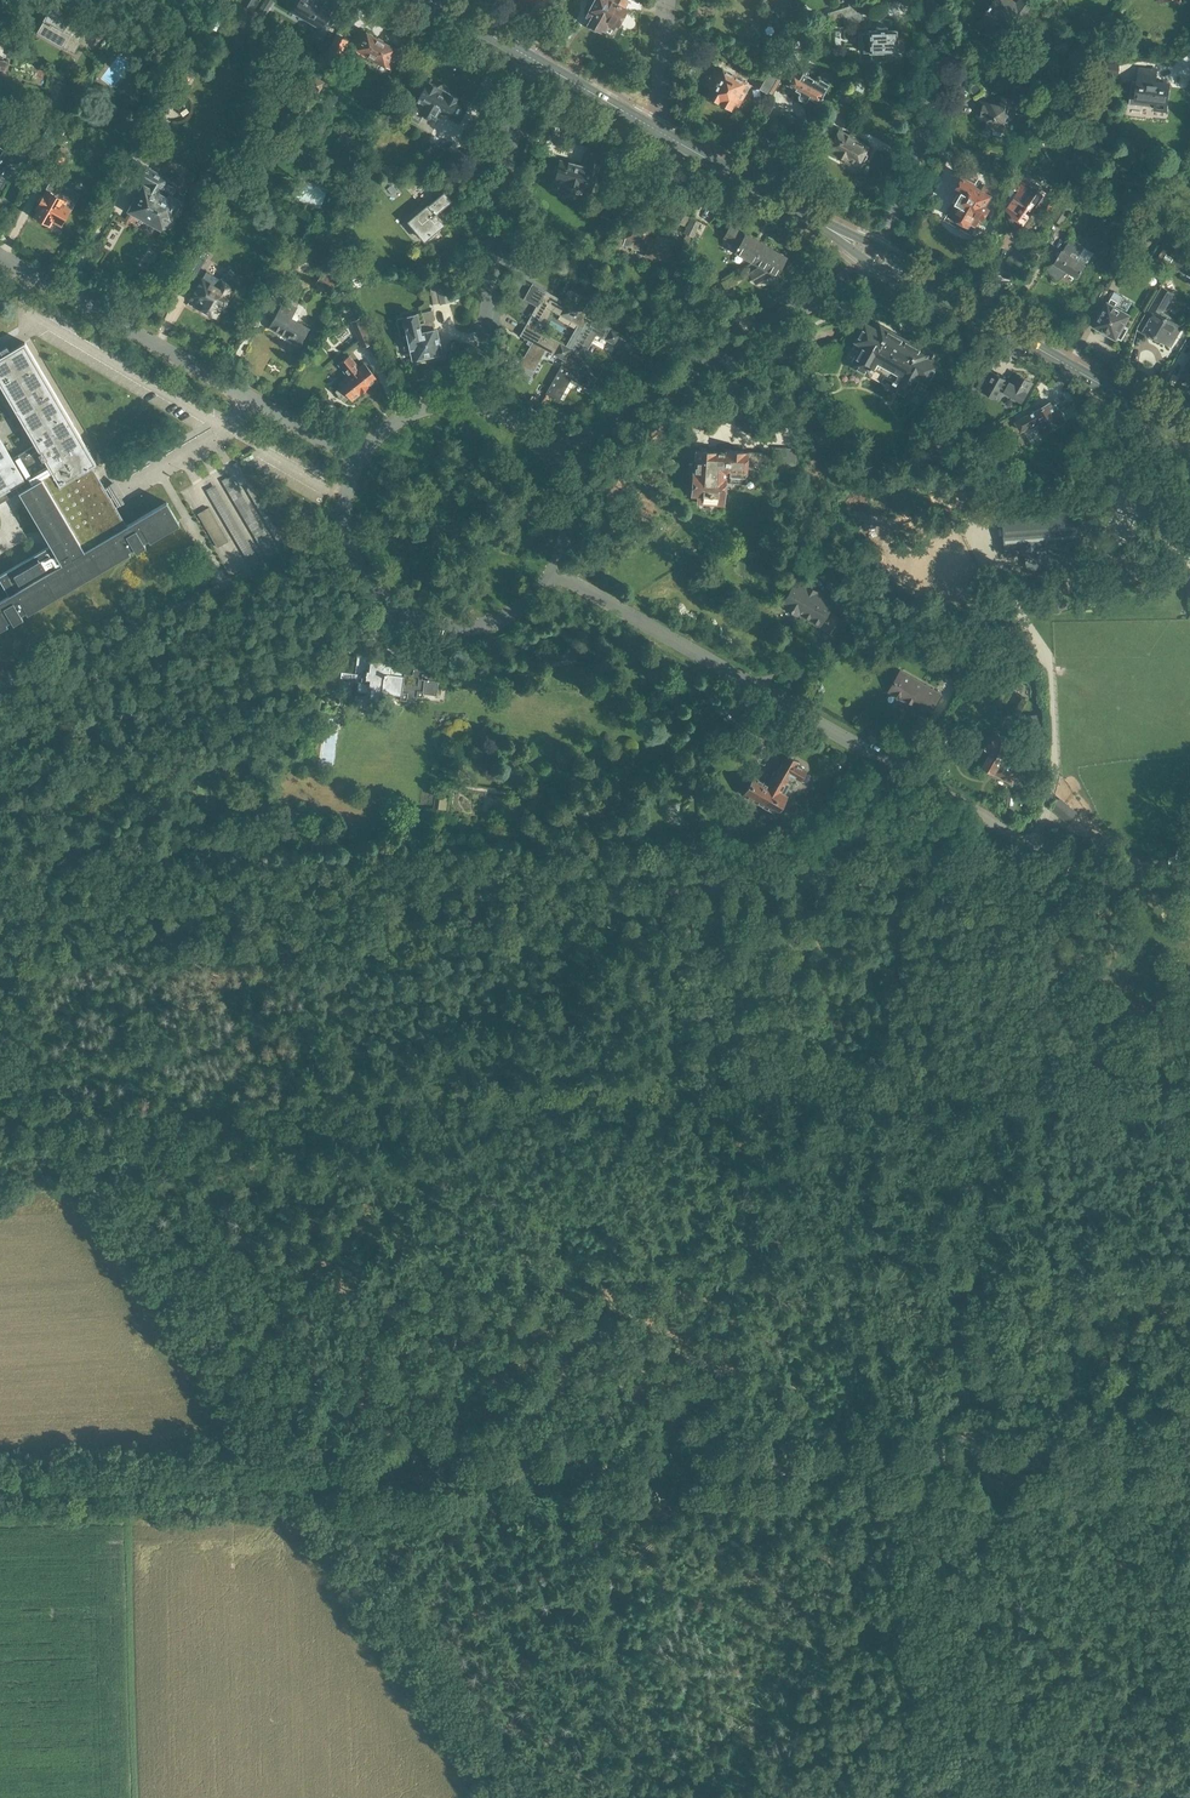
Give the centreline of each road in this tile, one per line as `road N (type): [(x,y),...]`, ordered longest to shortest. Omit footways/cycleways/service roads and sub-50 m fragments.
road 1 (unclassified): [(1063,862),(548,560)]
road 2 (track): [(0,997),(125,1206),(292,1449),(302,1478)]
road 3 (residential): [(360,474),(0,260)]
road 4 (unclassified): [(542,460),(869,259)]
road 5 (unclassified): [(475,414),(538,62)]
road 6 (unclassified): [(360,474),(352,534),(378,586),(400,604),(427,616),(484,615),(532,584),(548,560)]
road 7 (tertiary): [(1189,445),(919,282)]
road 8 (residential): [(878,247),(915,151),(931,36),(926,0)]
road 9 (tertiary): [(813,221),(652,127)]
road 10 (unclassified): [(475,414),(407,424),(360,474)]
road 11 (tertiary): [(652,127),(538,62)]
road 12 (tertiary): [(538,62),(425,0)]
road 13 (residential): [(652,127),(667,0)]

